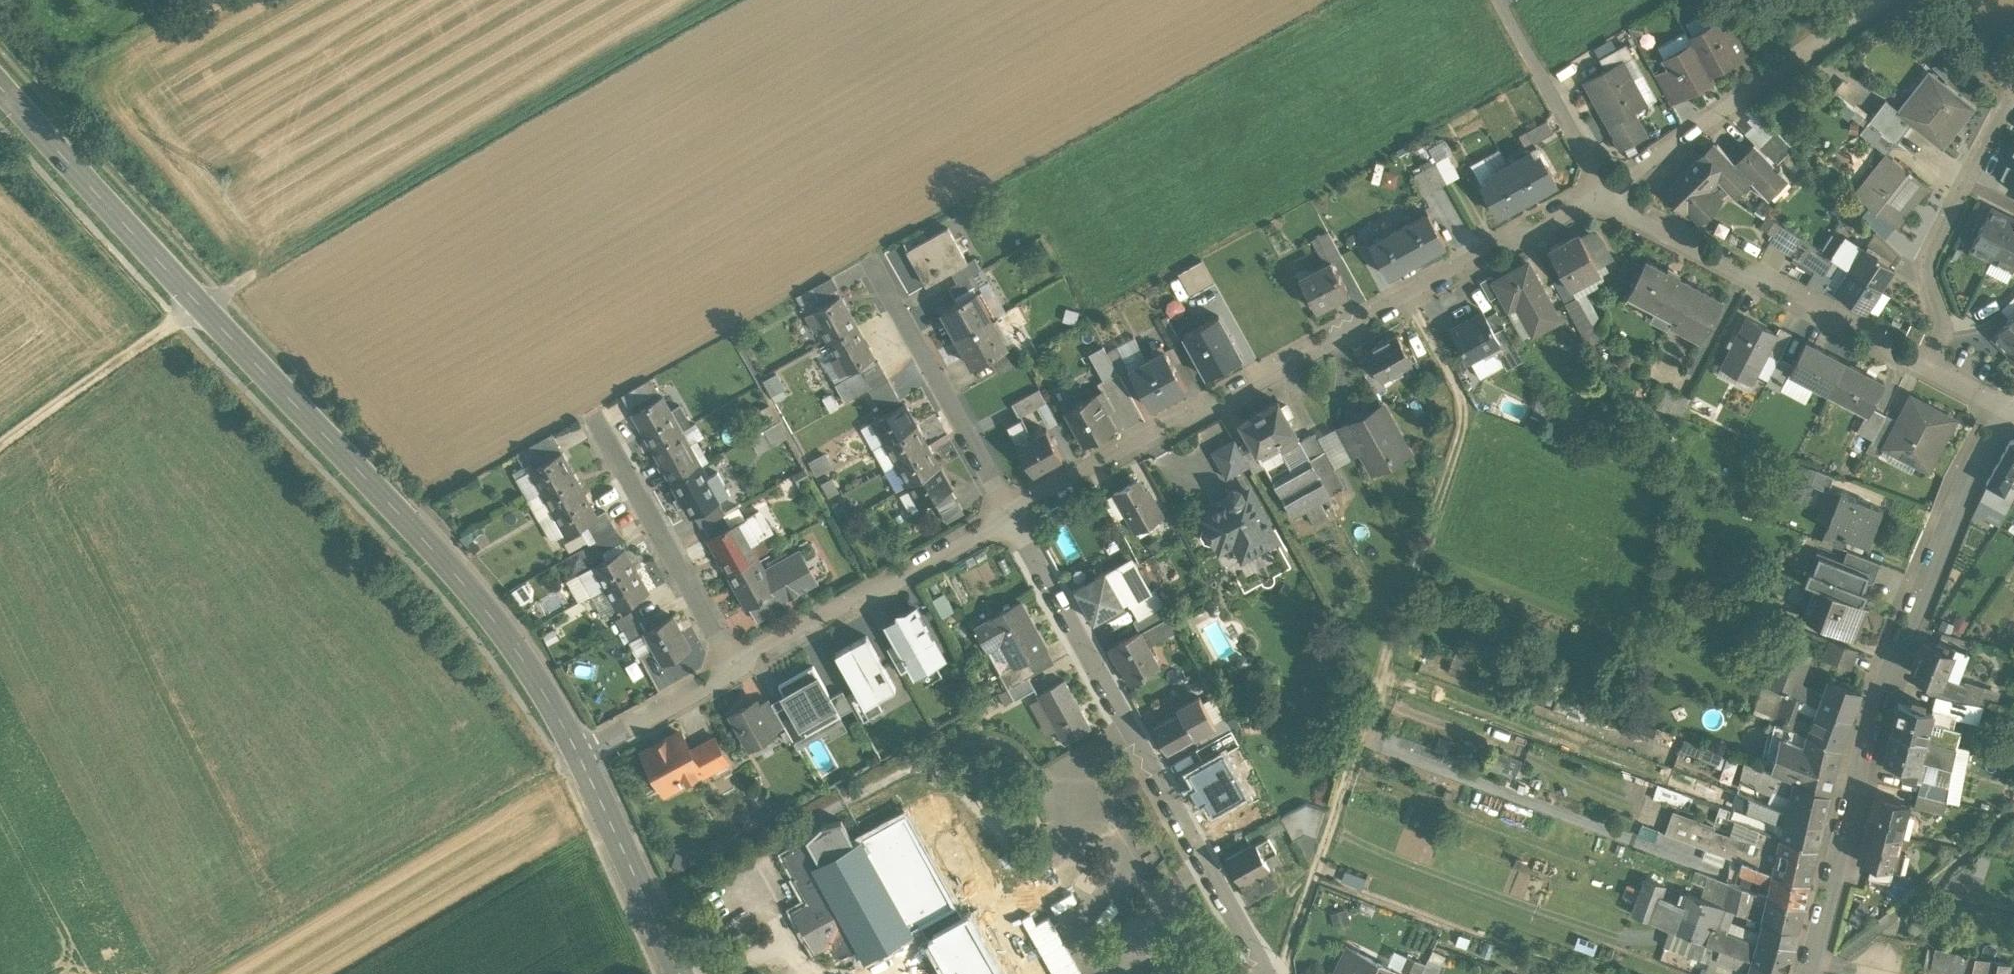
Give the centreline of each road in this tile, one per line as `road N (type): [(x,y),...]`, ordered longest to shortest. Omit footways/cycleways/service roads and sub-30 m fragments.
road 1 (secondary): [(576,752),(524,654),(0,78)]
road 2 (track): [(1281,973),(1465,429),(1461,395),(1408,298)]
road 3 (residential): [(1010,517),(1605,181)]
road 4 (track): [(220,323),(224,295),(253,277),(735,0)]
road 5 (residential): [(1808,973),(1890,675),(1976,467),(2012,417)]
road 6 (residential): [(1267,973),(1010,517)]
road 7 (track): [(586,770),(225,973)]
road 8 (residential): [(1605,181),(1630,216),(1921,367)]
road 9 (residential): [(1605,181),(1886,0)]
road 10 (residential): [(735,670),(1010,517)]
road 11 (residential): [(1921,367),(1943,323),(1927,267),(1986,136),(2013,97)]
road 12 (residential): [(1010,517),(875,270)]
road 13 (residential): [(735,670),(608,431)]
road 14 (secondary): [(684,973),(576,752)]
road 15 (track): [(189,335),(0,471)]
road 16 (residential): [(576,752),(735,670)]

